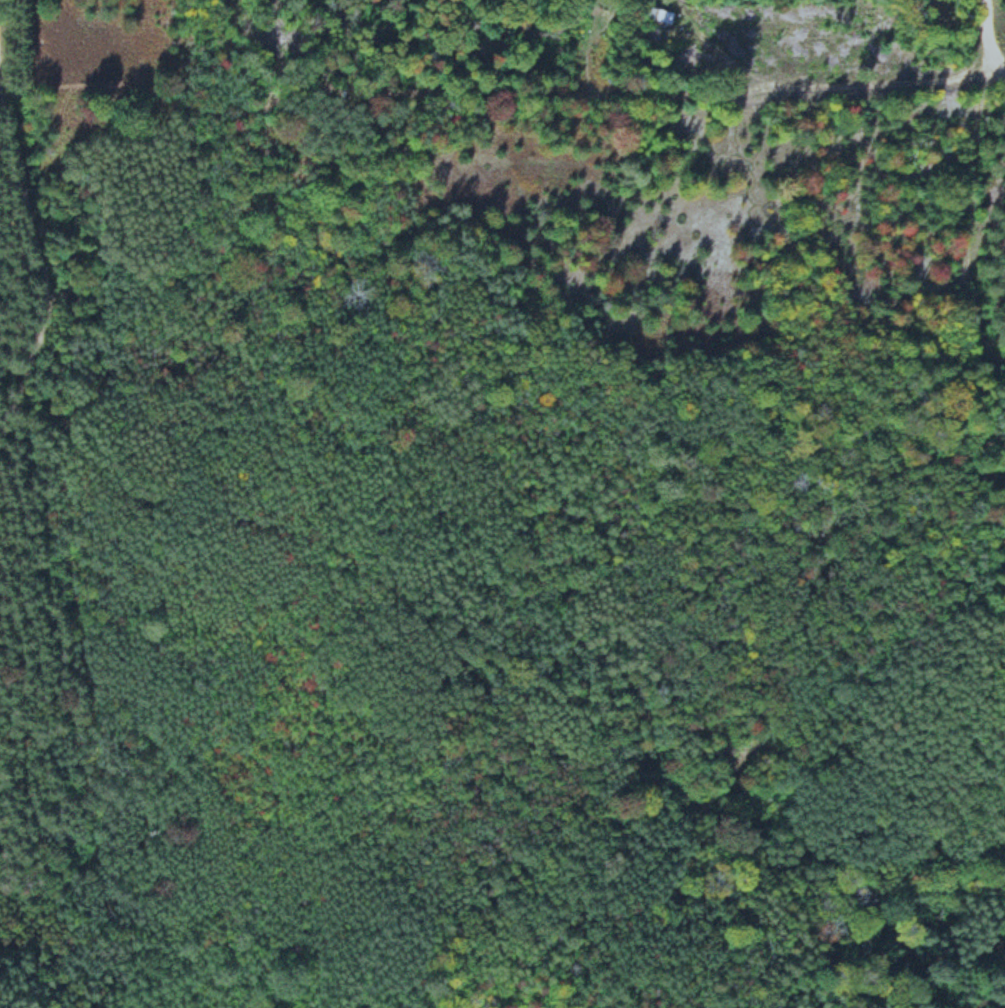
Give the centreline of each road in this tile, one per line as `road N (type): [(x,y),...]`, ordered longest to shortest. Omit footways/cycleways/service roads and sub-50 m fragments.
road 1 (track): [(668,94),(930,83),(994,66),(977,90),(964,275),(967,314),(1004,379)]
road 2 (track): [(0,429),(51,316),(0,81)]

